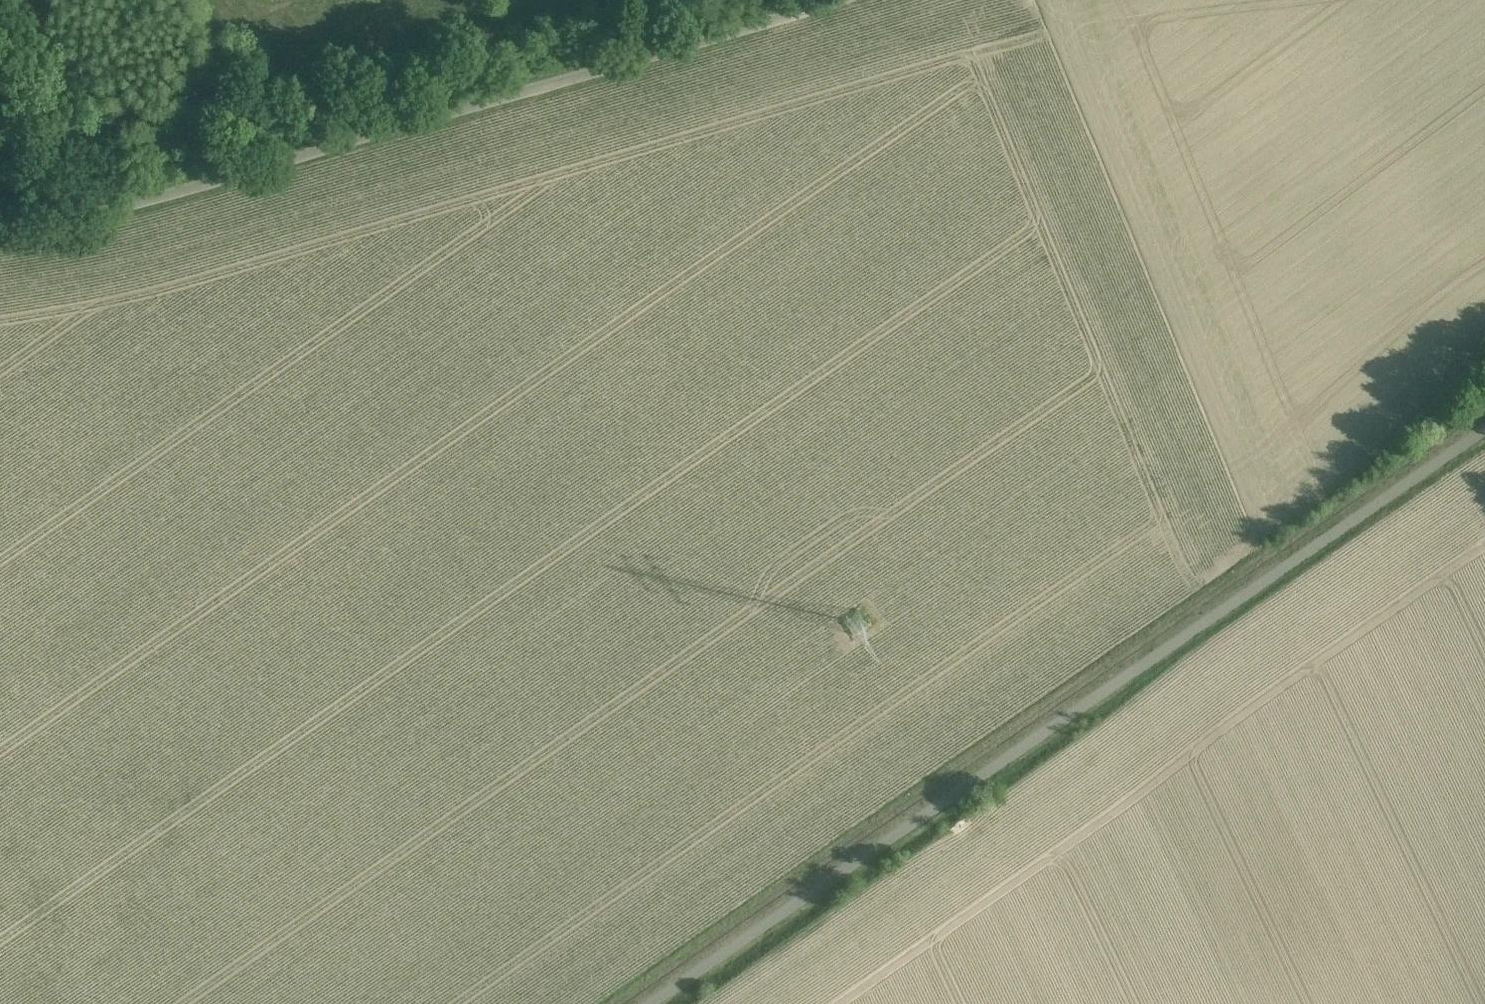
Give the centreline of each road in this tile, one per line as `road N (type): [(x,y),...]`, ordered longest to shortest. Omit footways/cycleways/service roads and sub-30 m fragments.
road 1 (unclassified): [(0,206),(304,134),(782,0)]

